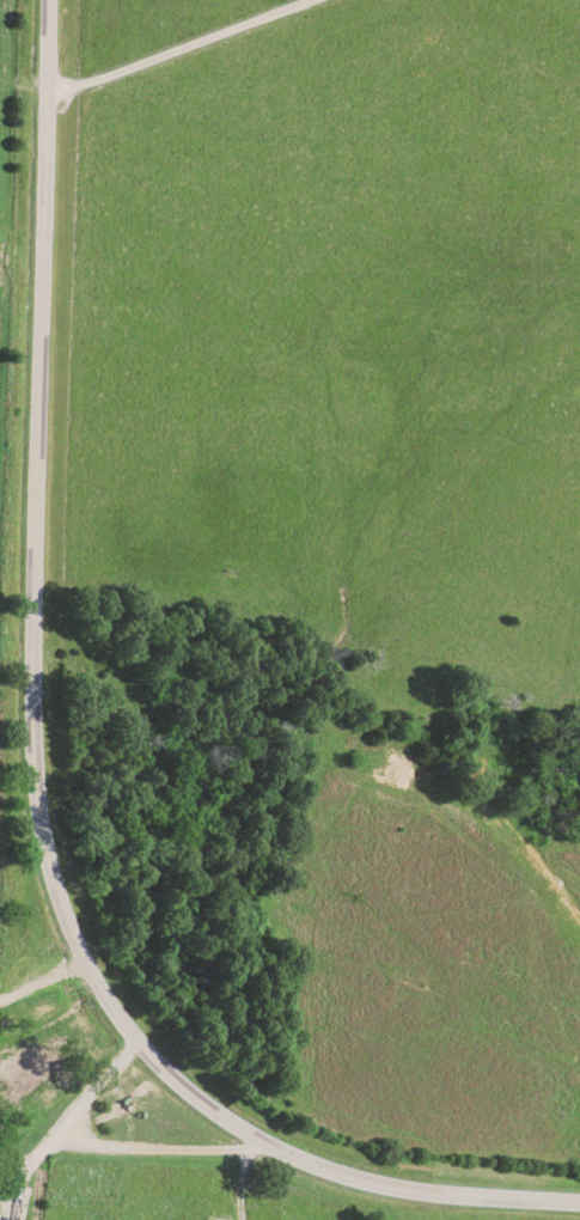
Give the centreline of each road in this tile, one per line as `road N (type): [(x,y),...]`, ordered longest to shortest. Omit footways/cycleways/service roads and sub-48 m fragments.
road 1 (secondary): [(579,1204),(366,1184),(254,1140),(188,1096),(132,1039),(71,937),(44,861),(31,743),(45,0)]

